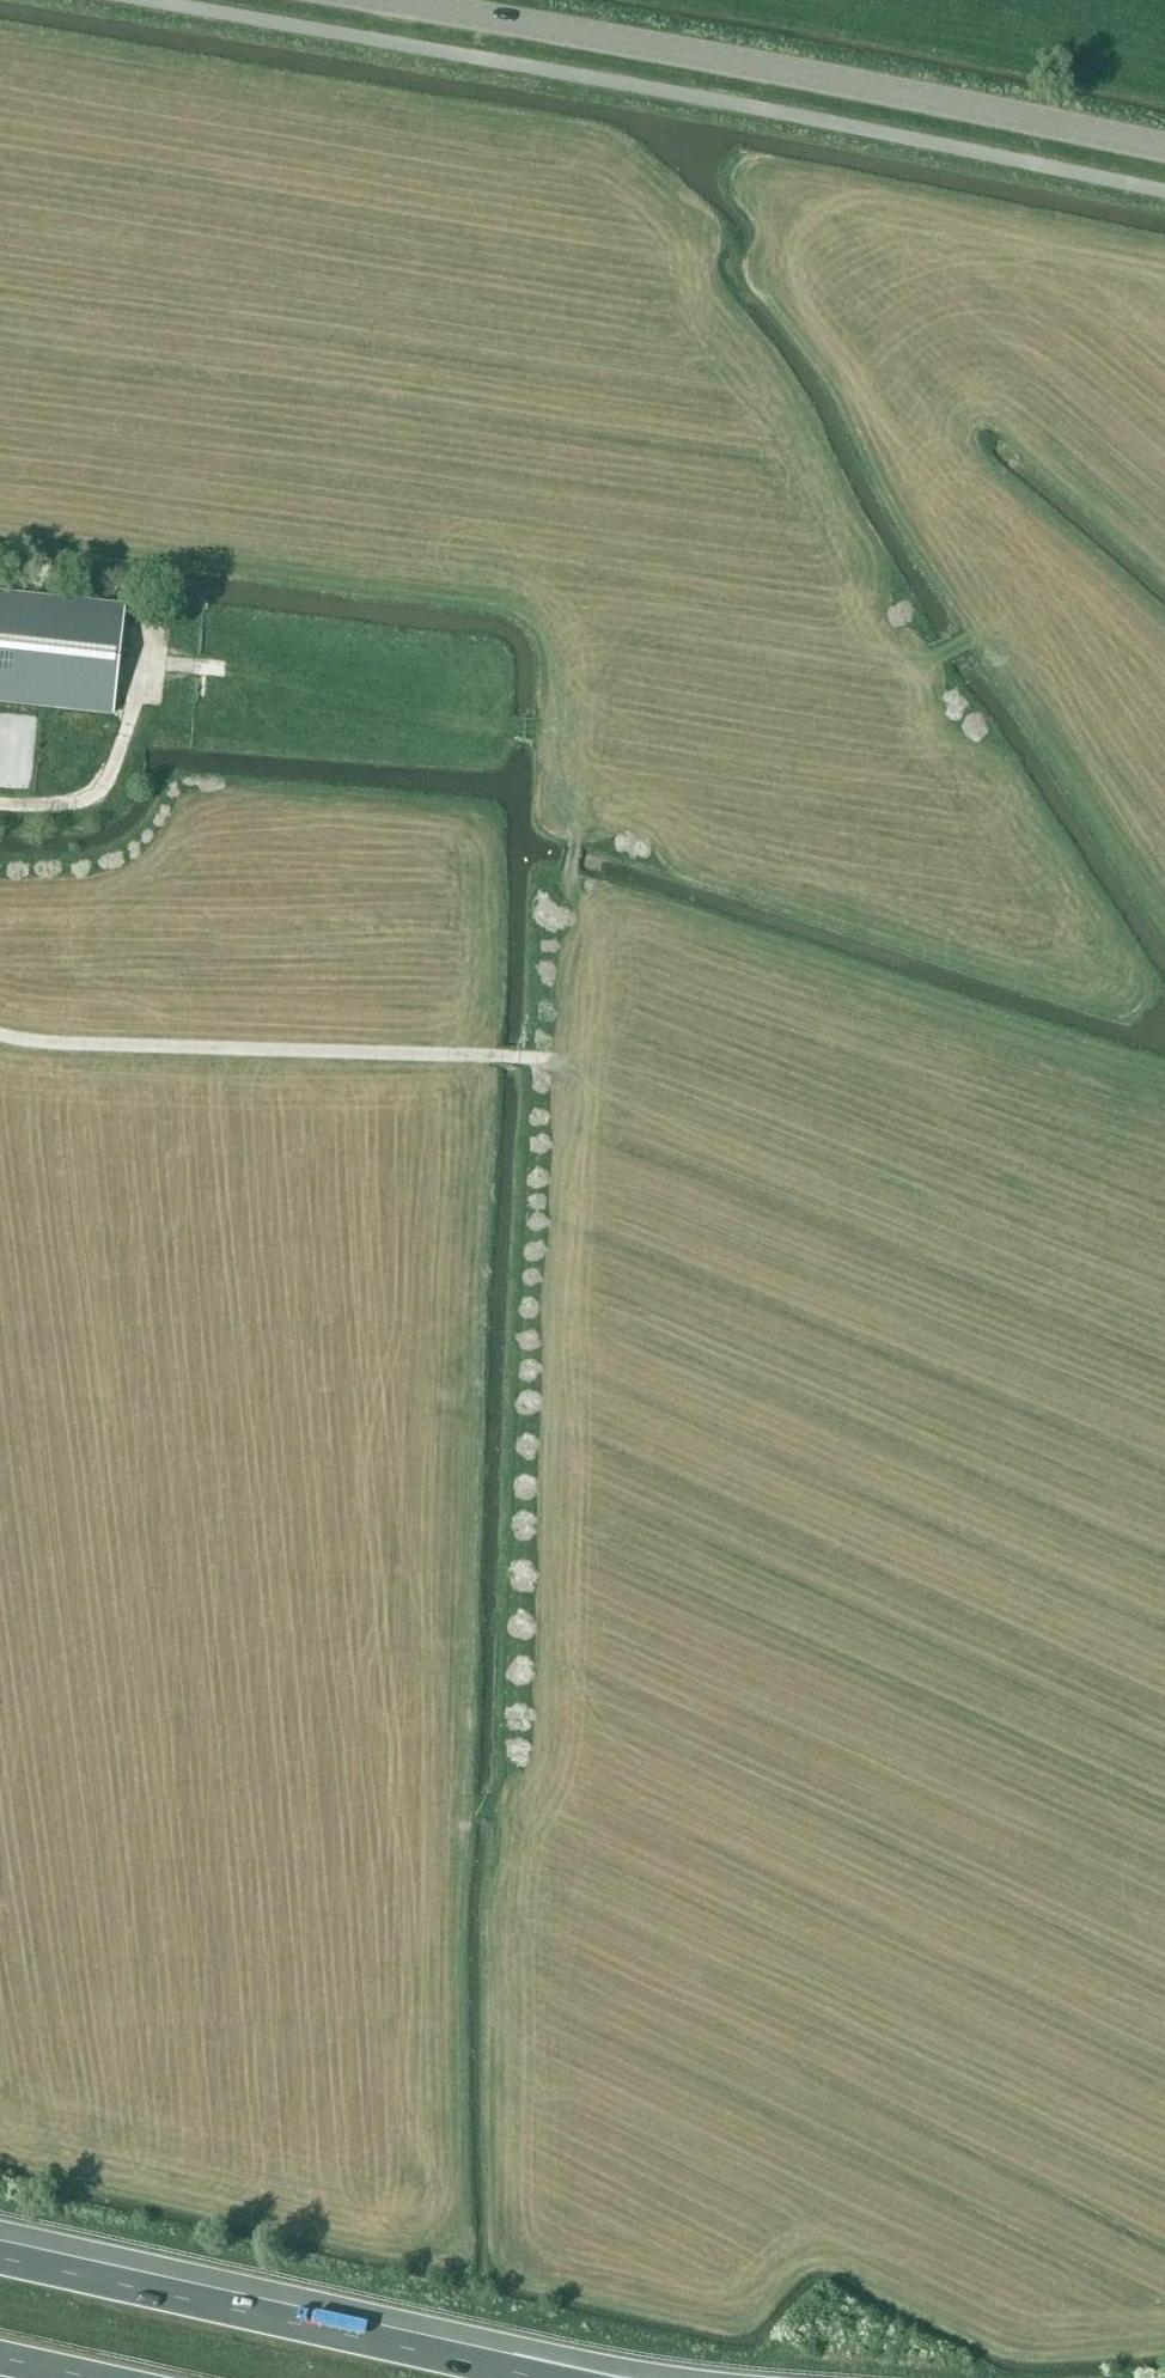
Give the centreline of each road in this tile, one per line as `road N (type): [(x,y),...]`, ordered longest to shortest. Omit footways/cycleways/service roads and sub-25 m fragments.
road 1 (tertiary): [(1164,148),(385,0)]
road 2 (motorway): [(534,2377),(0,2258)]

